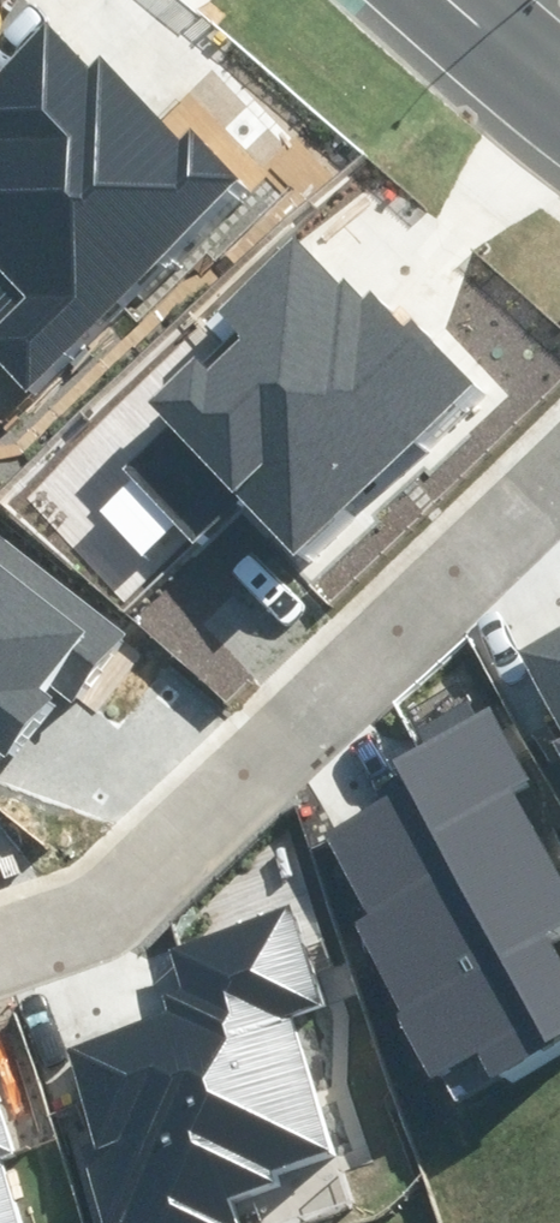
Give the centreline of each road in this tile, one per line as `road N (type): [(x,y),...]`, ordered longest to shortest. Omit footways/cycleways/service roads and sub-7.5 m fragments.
road 1 (residential): [(559,430),(82,917),(0,943)]
road 2 (secondary): [(467,0),(559,76)]

